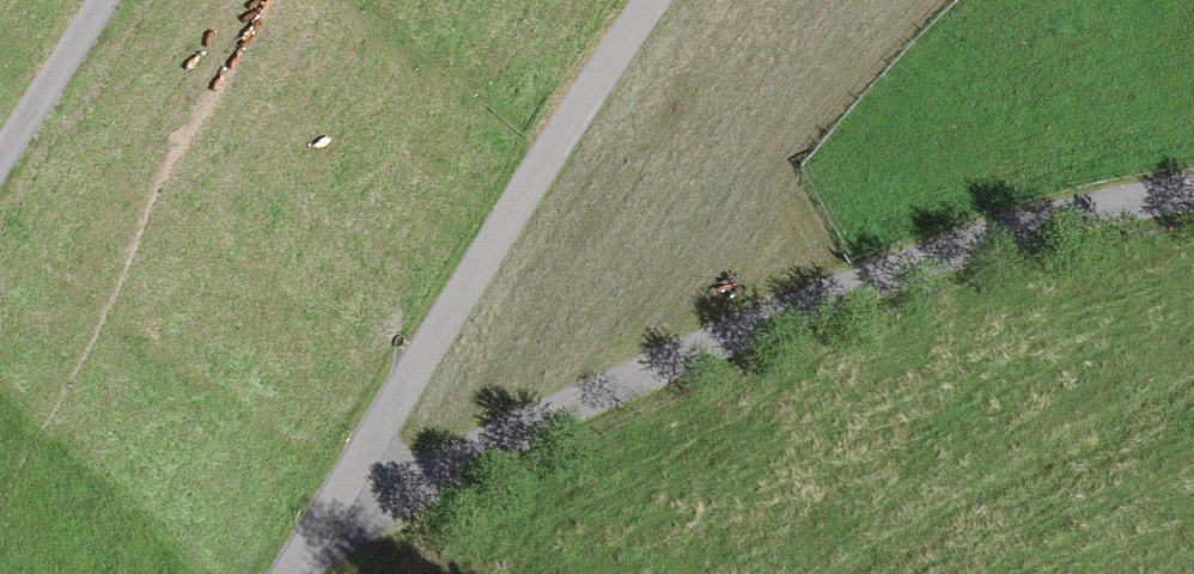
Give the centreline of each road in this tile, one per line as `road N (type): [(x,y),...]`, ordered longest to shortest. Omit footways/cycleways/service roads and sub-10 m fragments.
road 1 (track): [(1193,216),(996,258),(797,332),(433,502),(338,519)]
road 2 (unclassified): [(302,573),(608,74),(666,0)]
road 3 (track): [(138,0),(0,219)]

